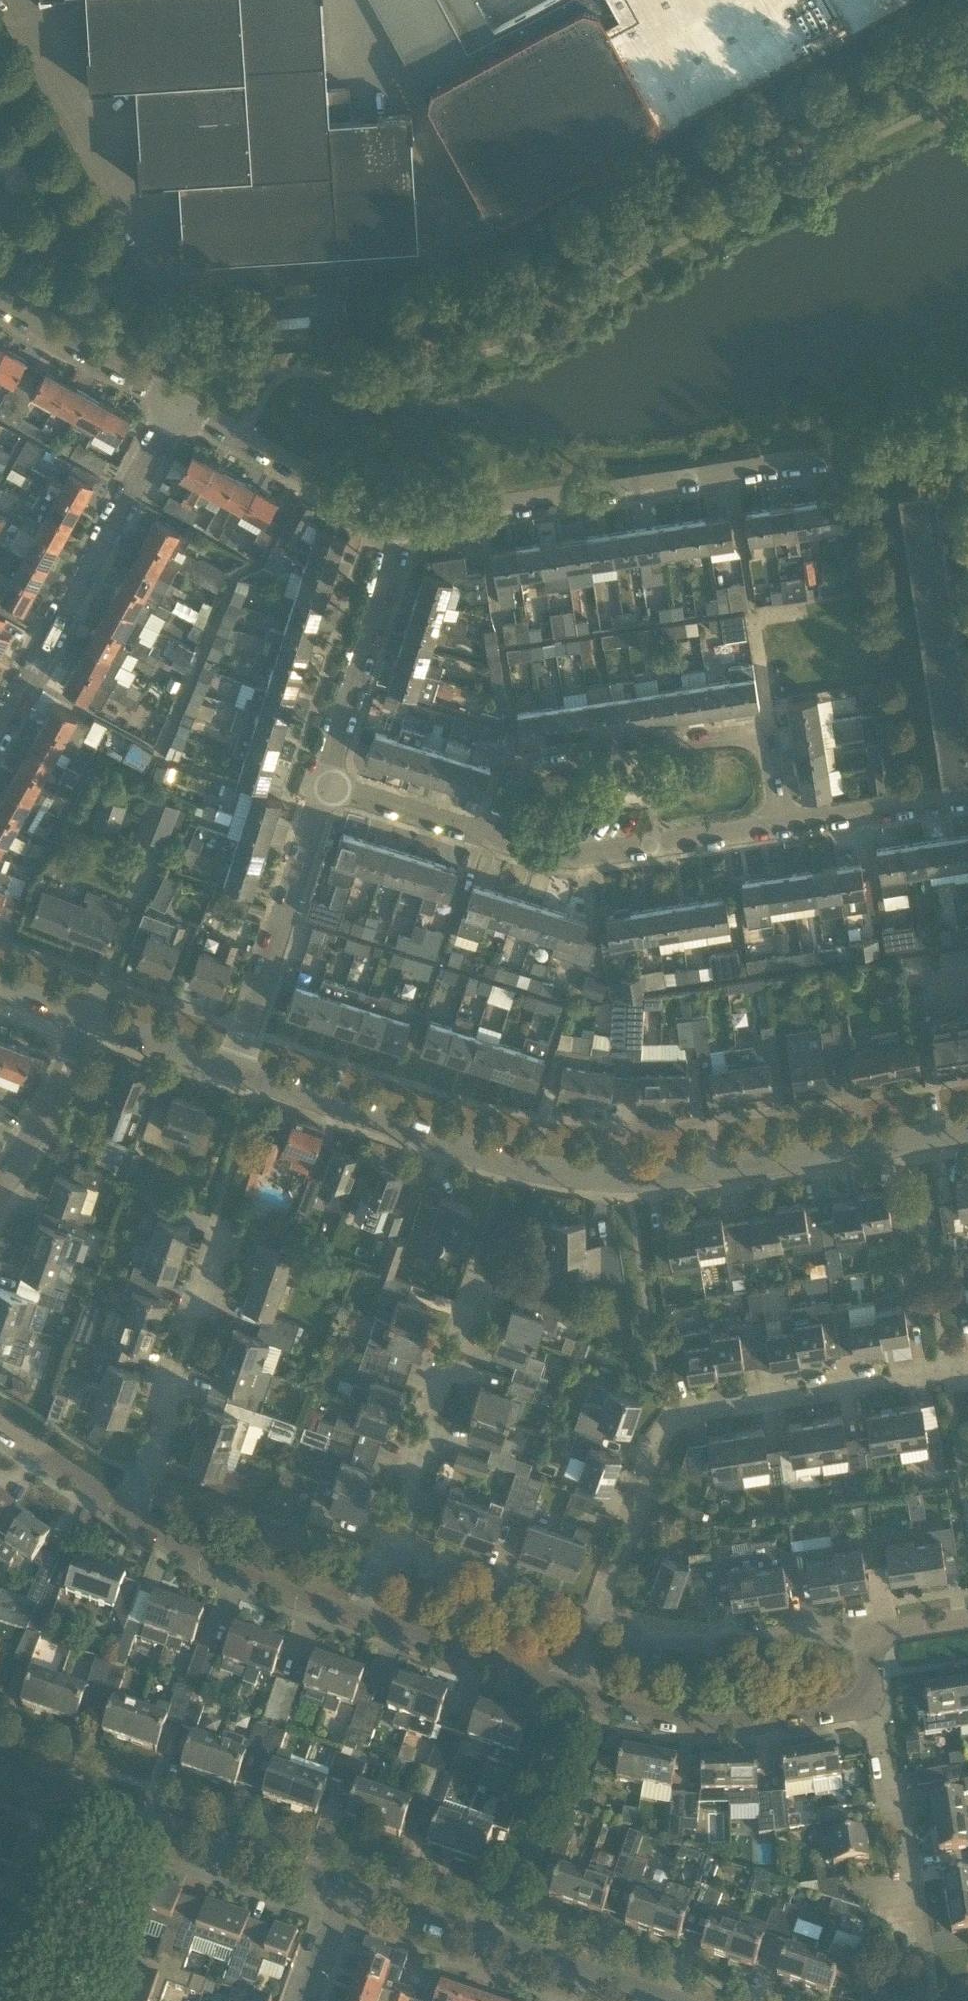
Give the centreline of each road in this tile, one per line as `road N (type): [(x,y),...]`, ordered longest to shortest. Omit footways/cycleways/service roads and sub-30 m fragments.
road 1 (residential): [(967,1135),(742,1177),(564,1177),(507,1165),(231,1067)]
road 2 (residential): [(401,525),(440,512),(967,428)]
road 3 (residential): [(594,1613),(657,1439),(673,1419),(967,1367)]
road 4 (residential): [(490,840),(511,785),(528,765),(740,735),(771,749),(780,834)]
road 5 (residential): [(680,2000),(349,1886)]
road 6 (residential): [(0,697),(158,400)]
road 7 (residential): [(869,1701),(734,1724),(637,1714),(569,1689)]
road 8 (residential): [(231,1067),(331,786)]
road 9 (residential): [(124,1513),(223,1232)]
road 10 (residential): [(490,840),(593,852),(780,834)]
road 11 (residential): [(594,1613),(670,1636),(869,1637)]
road 12 (residential): [(158,400),(401,525)]
road 13 (residential): [(387,1551),(477,1293)]
road 14 (residential): [(331,786),(401,525)]
road 15 (residential): [(361,1620),(205,1557),(124,1513)]
road 16 (residential): [(349,1886),(114,1802)]
road 17 (residential): [(913,1928),(869,1701)]
road 18 (residential): [(569,1689),(361,1620)]
road 19 (residential): [(387,1551),(594,1613)]
road 20 (residential): [(46,2000),(114,1802)]
road 21 (residential): [(0,1190),(91,1021)]
road 22 (residential): [(780,834),(967,803)]
road 23 (residential): [(0,312),(158,400)]
road 24 (residential): [(331,786),(490,840)]
road 25 (residential): [(124,1513),(0,1430)]
road 26 (residential): [(231,1067),(91,1021)]
road 27 (residential): [(310,2000),(349,1886)]
road 28 (residential): [(114,1802),(0,1763)]

